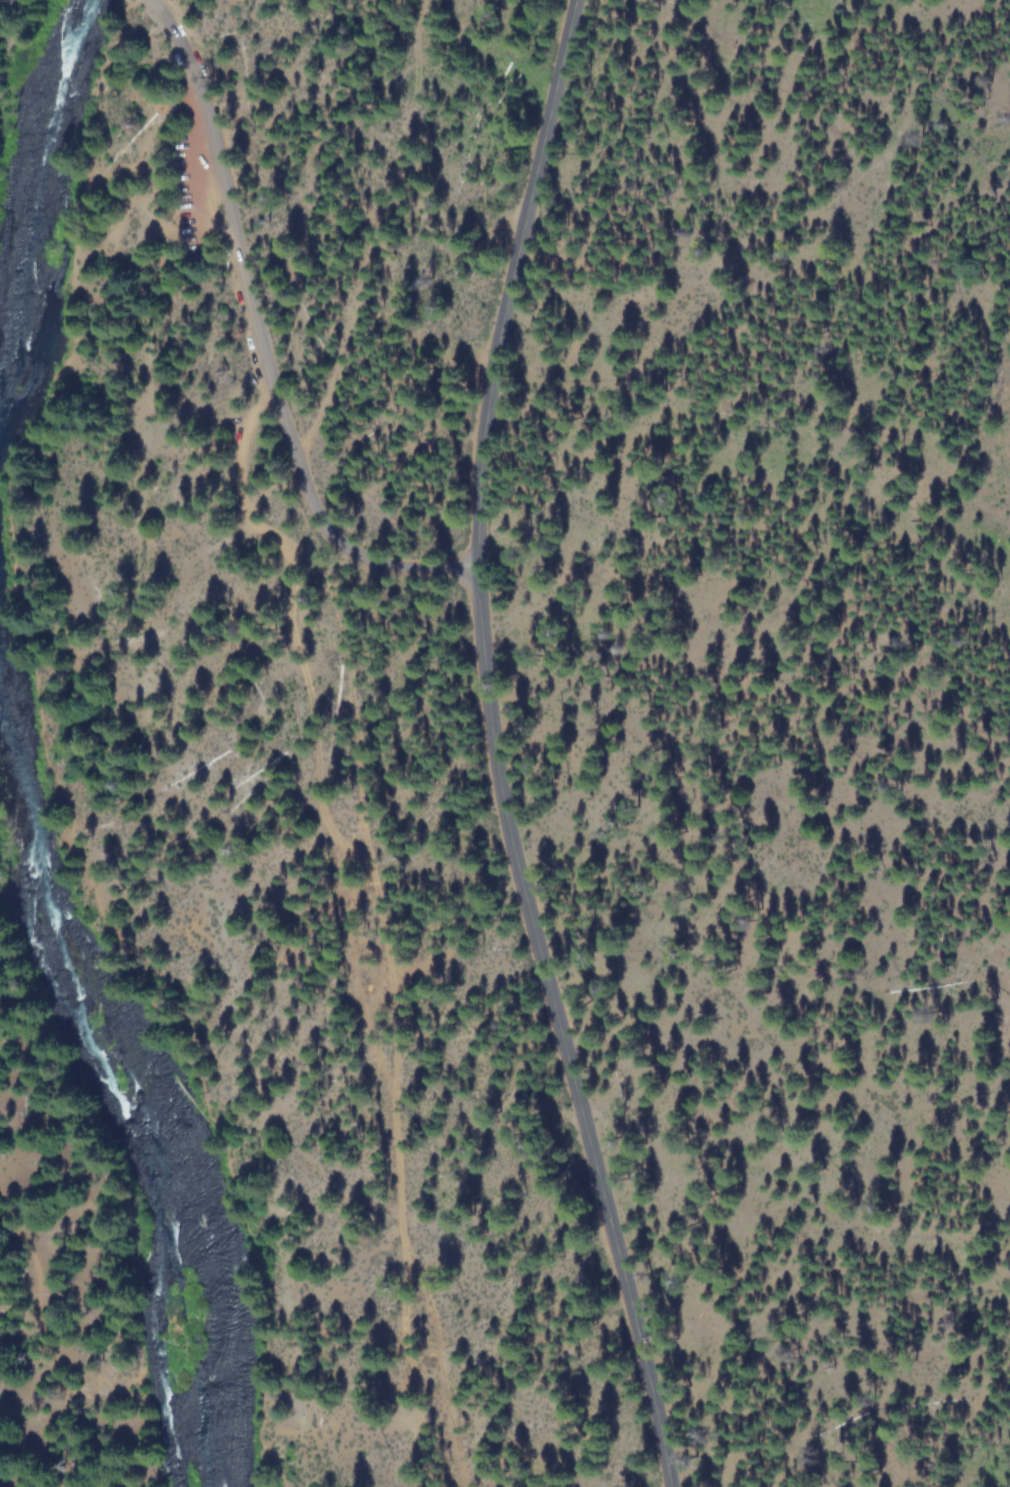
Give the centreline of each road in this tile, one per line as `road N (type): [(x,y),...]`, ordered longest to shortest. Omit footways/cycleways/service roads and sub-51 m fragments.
road 1 (tertiary): [(668,1486),(649,1376),(502,804),(472,566),(525,207),(573,0)]

